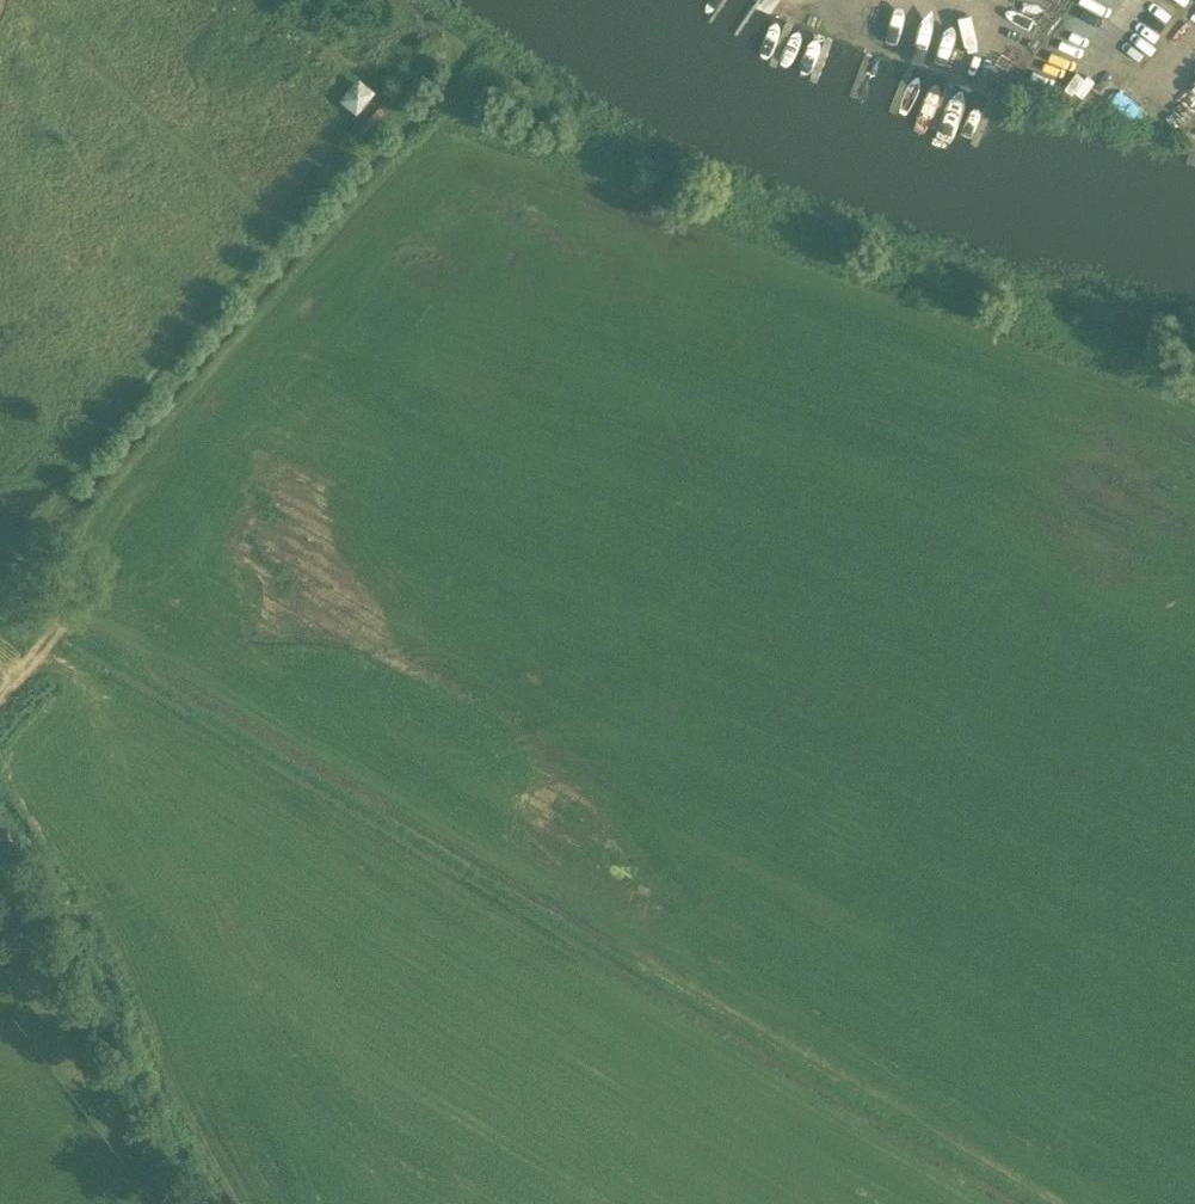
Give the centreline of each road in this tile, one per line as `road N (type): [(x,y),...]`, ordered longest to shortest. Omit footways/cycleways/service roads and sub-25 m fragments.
road 1 (track): [(0,696),(54,632),(79,626),(1059,1203)]

